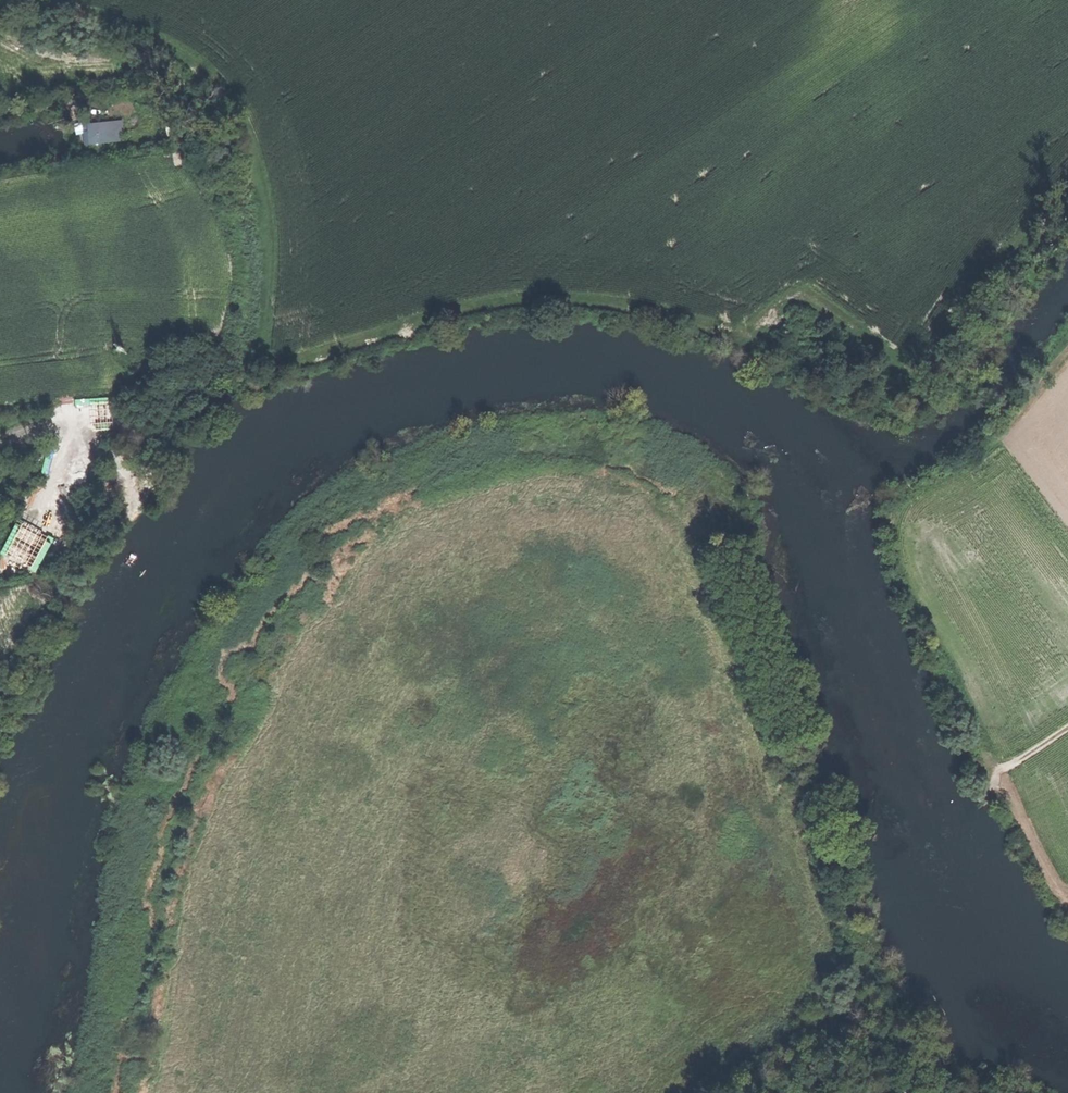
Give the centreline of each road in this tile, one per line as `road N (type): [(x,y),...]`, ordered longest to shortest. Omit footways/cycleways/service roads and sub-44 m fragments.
road 1 (track): [(50,0),(167,45),(242,120),(272,209),(262,330),(267,345),(293,358),(489,300),(577,296),(755,325),(798,300),(817,301),(927,361),(944,354),(1067,200)]

